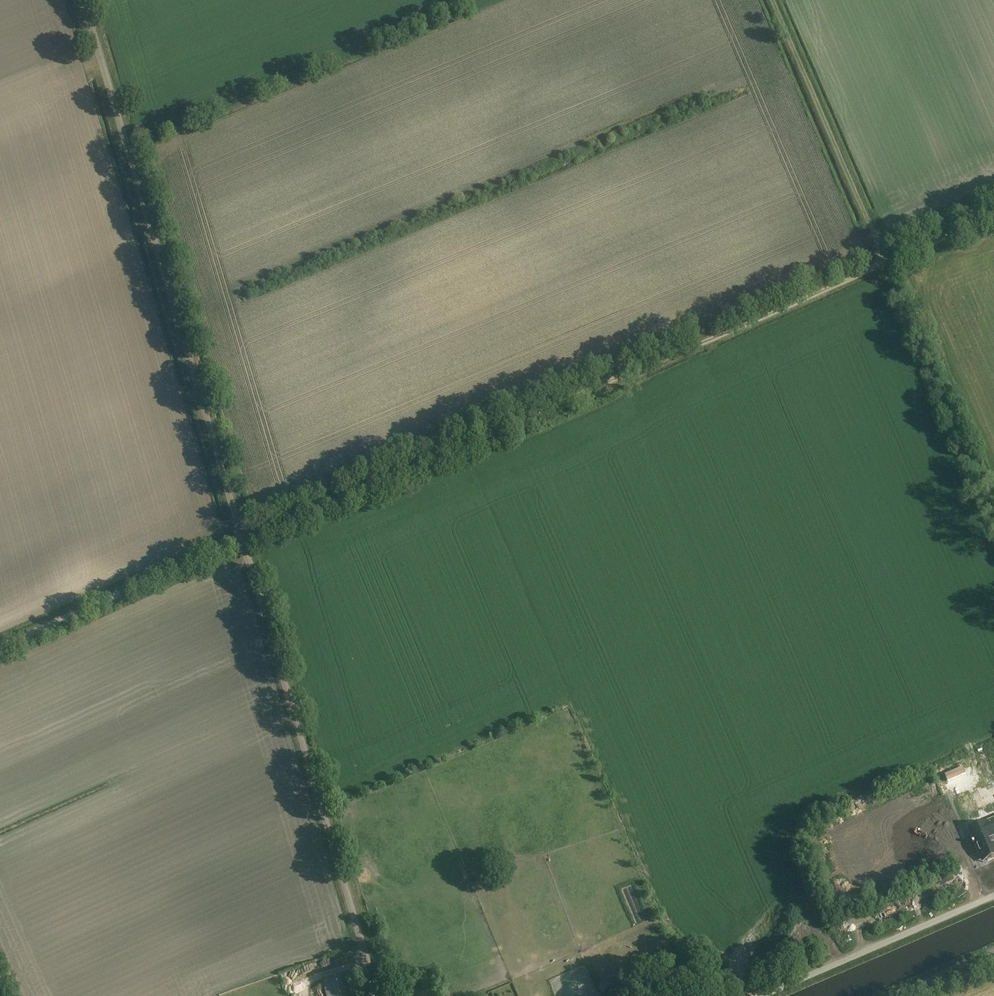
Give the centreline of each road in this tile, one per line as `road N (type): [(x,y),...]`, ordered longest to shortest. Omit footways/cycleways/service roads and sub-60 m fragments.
road 1 (unclassified): [(377,995),(83,0)]
road 2 (track): [(0,649),(886,263)]
road 3 (track): [(773,0),(886,263)]
road 4 (track): [(886,263),(993,514)]
road 5 (unclassified): [(763,995),(993,896)]

